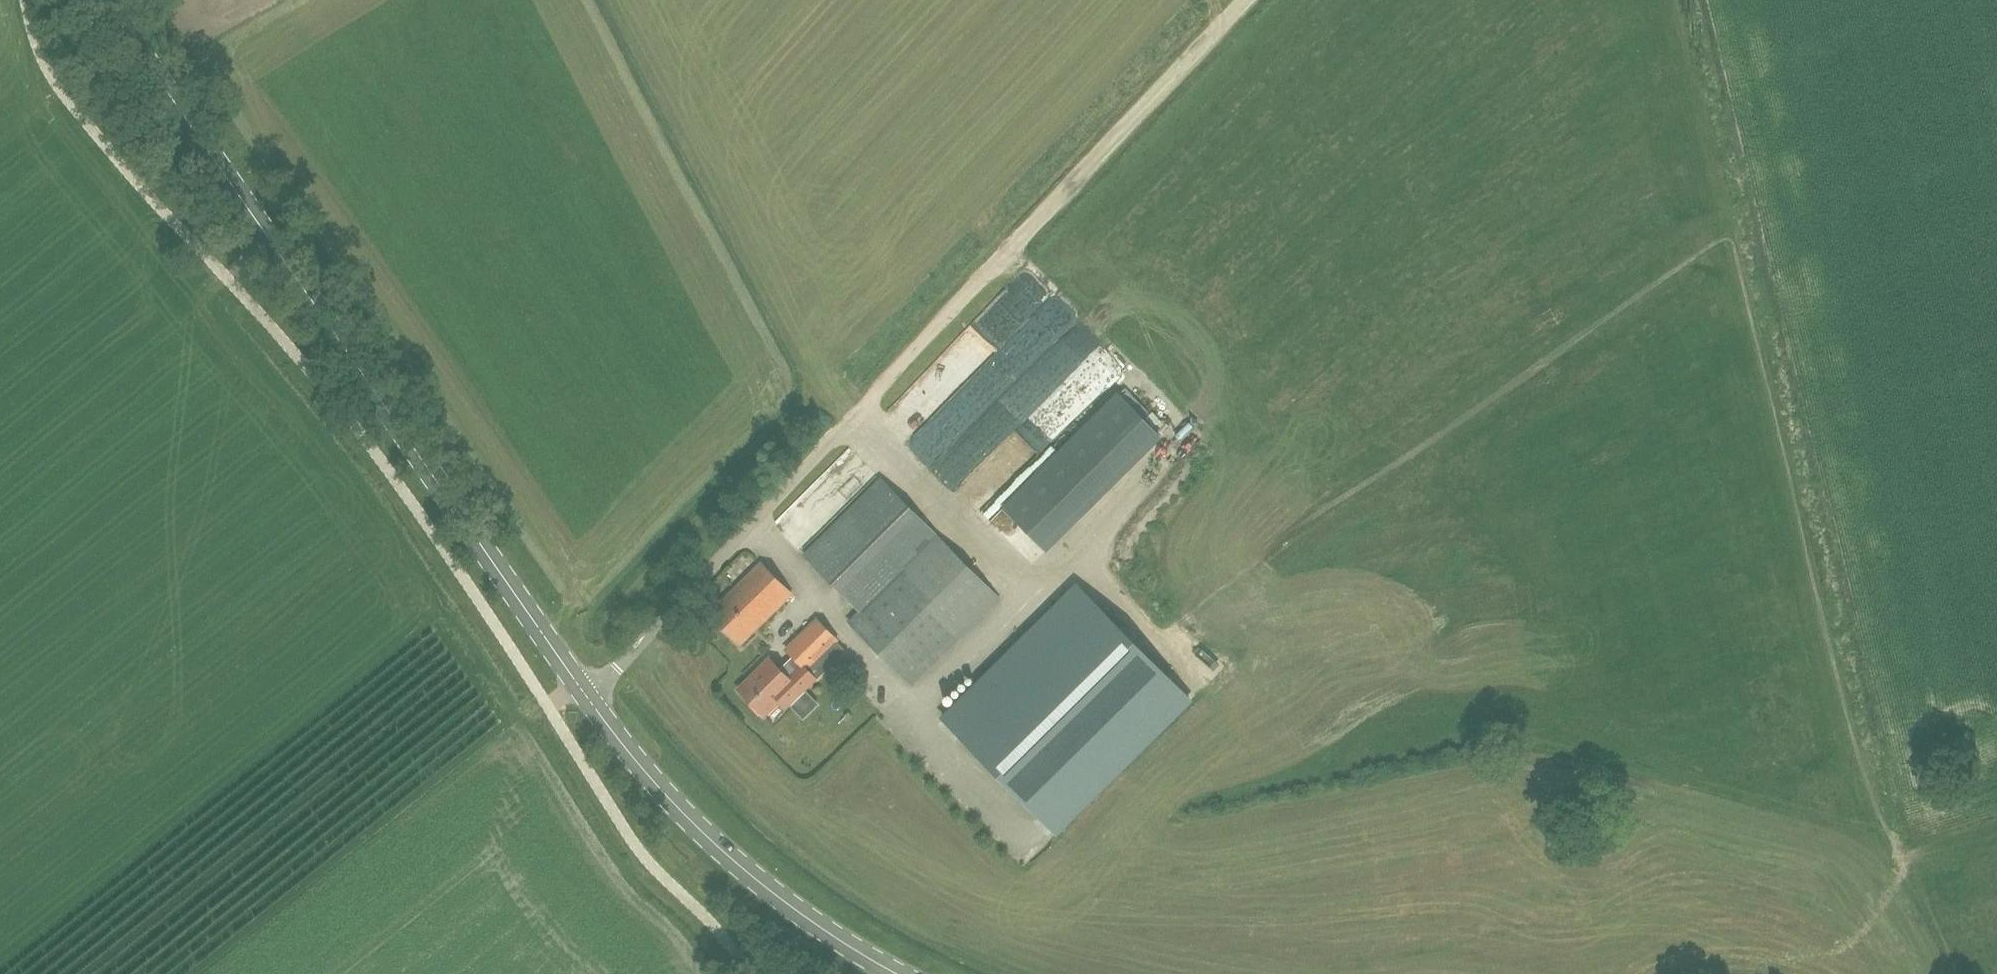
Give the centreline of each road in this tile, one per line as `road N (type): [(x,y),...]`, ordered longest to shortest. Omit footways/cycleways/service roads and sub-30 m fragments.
road 1 (secondary): [(584,693),(104,0)]
road 2 (track): [(886,381),(1244,0)]
road 3 (unclassified): [(584,693),(623,666),(886,381)]
road 4 (secondary): [(895,973),(748,877),(665,796),(584,693)]

